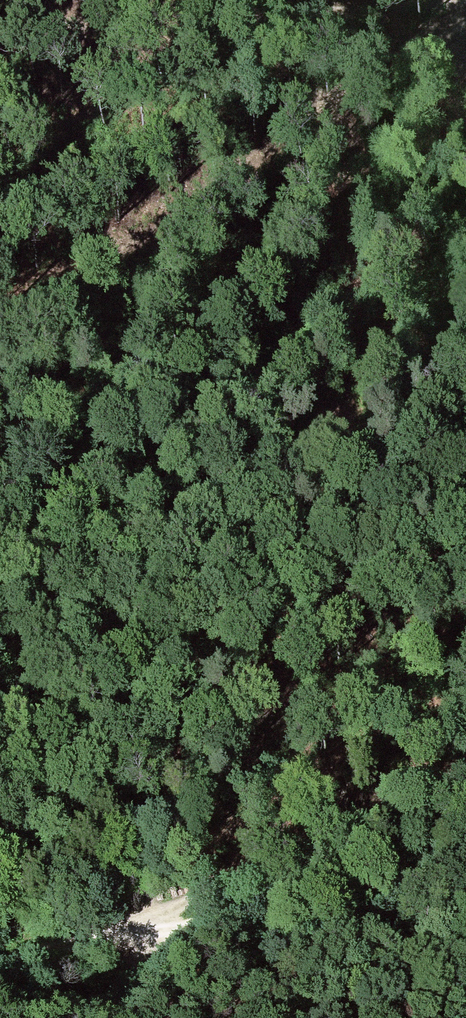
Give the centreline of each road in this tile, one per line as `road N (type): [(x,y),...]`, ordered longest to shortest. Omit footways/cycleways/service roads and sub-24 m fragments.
road 1 (track): [(465,19),(397,58),(0,343)]
road 2 (track): [(465,4),(0,40)]
road 3 (track): [(465,771),(348,835),(171,911),(144,933)]
road 4 (track): [(465,877),(144,933)]
road 5 (track): [(144,933),(85,940),(0,966)]
road 6 (track): [(144,933),(143,979),(65,1017)]
road 7 (track): [(125,256),(0,294)]

